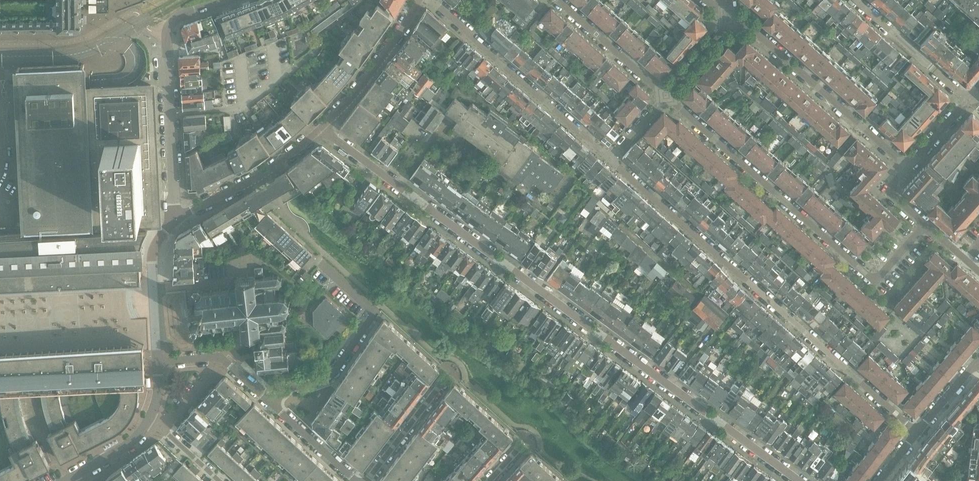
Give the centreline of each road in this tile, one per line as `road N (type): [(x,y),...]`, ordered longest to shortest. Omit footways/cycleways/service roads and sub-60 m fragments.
road 1 (residential): [(798,480),(321,128)]
road 2 (residential): [(917,433),(611,160)]
road 3 (residential): [(666,97),(875,282),(927,225)]
road 4 (residential): [(174,219),(165,36),(181,15),(228,0)]
road 5 (residential): [(611,160),(431,0)]
road 6 (residential): [(908,167),(726,17)]
road 7 (residential): [(270,402),(285,387),(327,378),(378,311),(316,255)]
road 8 (residential): [(321,128),(262,177),(174,219)]
road 9 (residential): [(420,0),(321,128)]
road 10 (residential): [(157,363),(153,251),(174,219)]
road 11 (residential): [(857,0),(969,100)]
road 12 (residential): [(556,0),(666,97)]
road 13 (residential): [(367,480),(446,374)]

